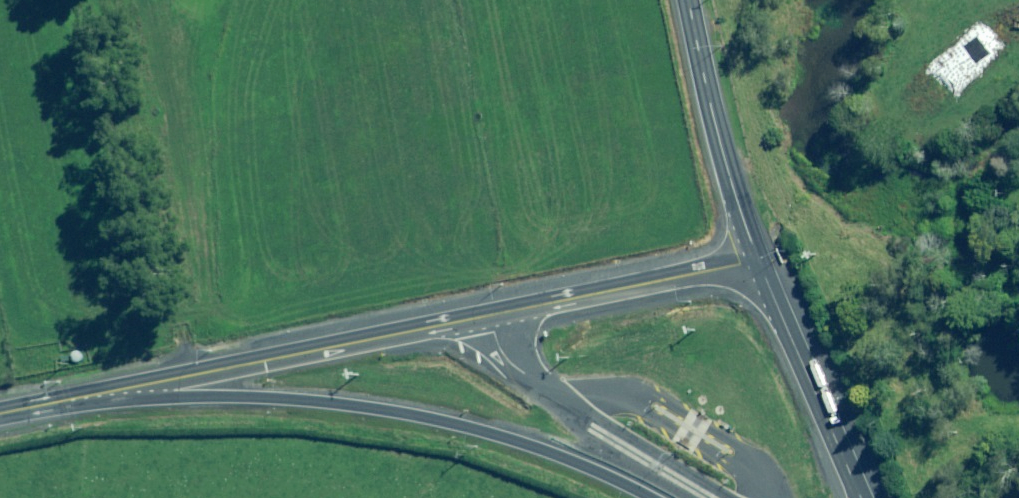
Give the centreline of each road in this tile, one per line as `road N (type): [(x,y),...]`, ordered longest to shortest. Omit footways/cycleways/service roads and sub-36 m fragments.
road 1 (trunk): [(81,400),(757,261)]
road 2 (trunk): [(646,497),(483,432),(389,411),(289,401),(81,400)]
road 3 (primary): [(757,261),(708,102),(688,0)]
road 4 (trunk): [(858,497),(757,261)]

